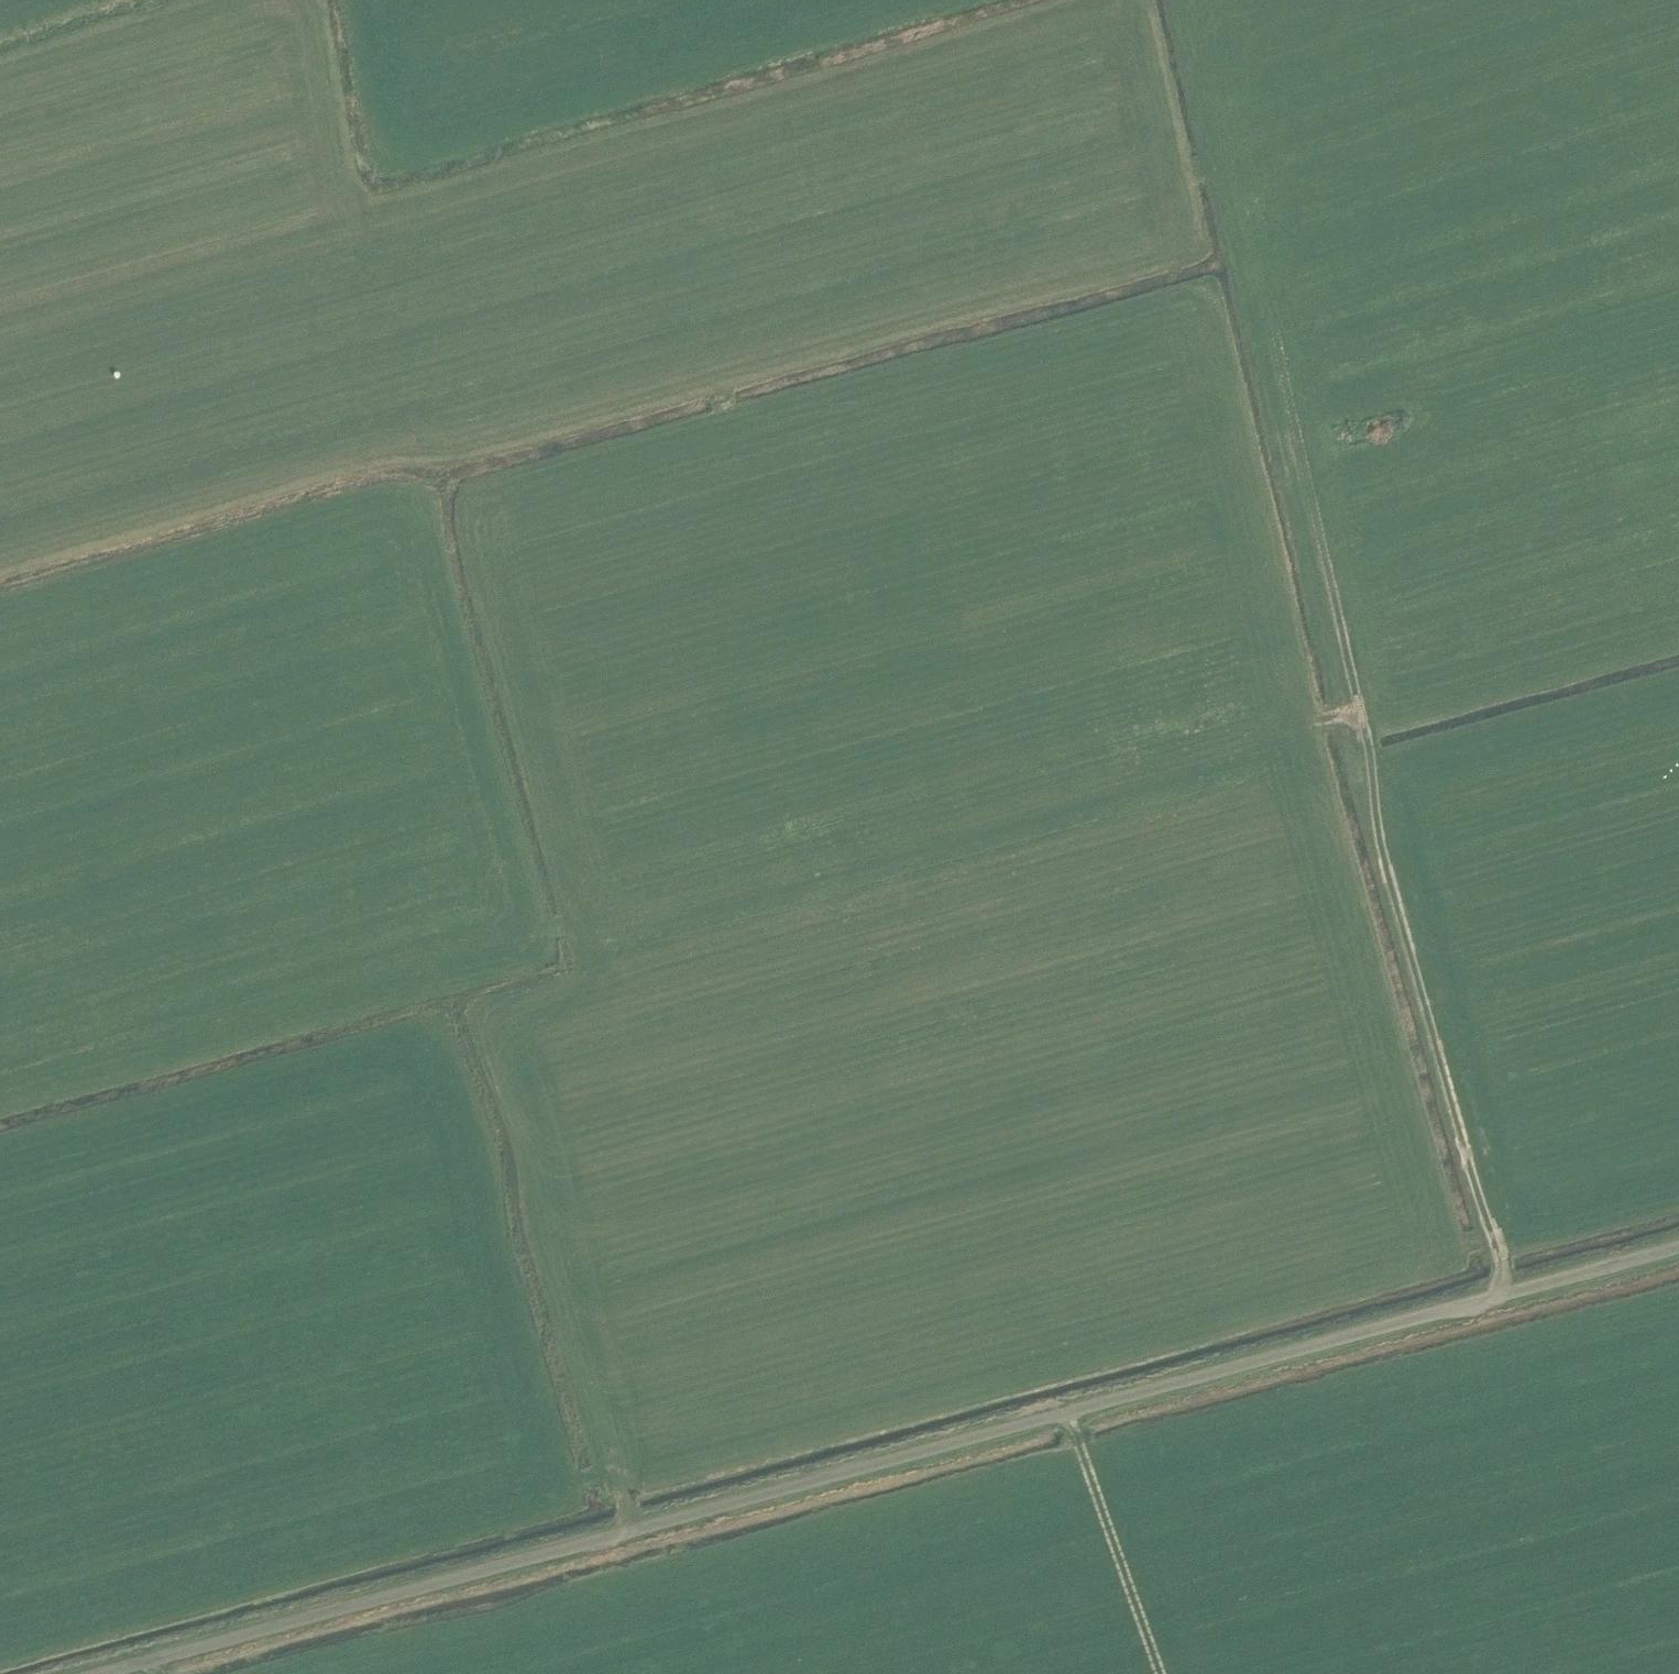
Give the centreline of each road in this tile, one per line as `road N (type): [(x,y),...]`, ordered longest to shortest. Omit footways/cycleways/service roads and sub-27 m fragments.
road 1 (unclassified): [(102,1673),(1678,1247)]

